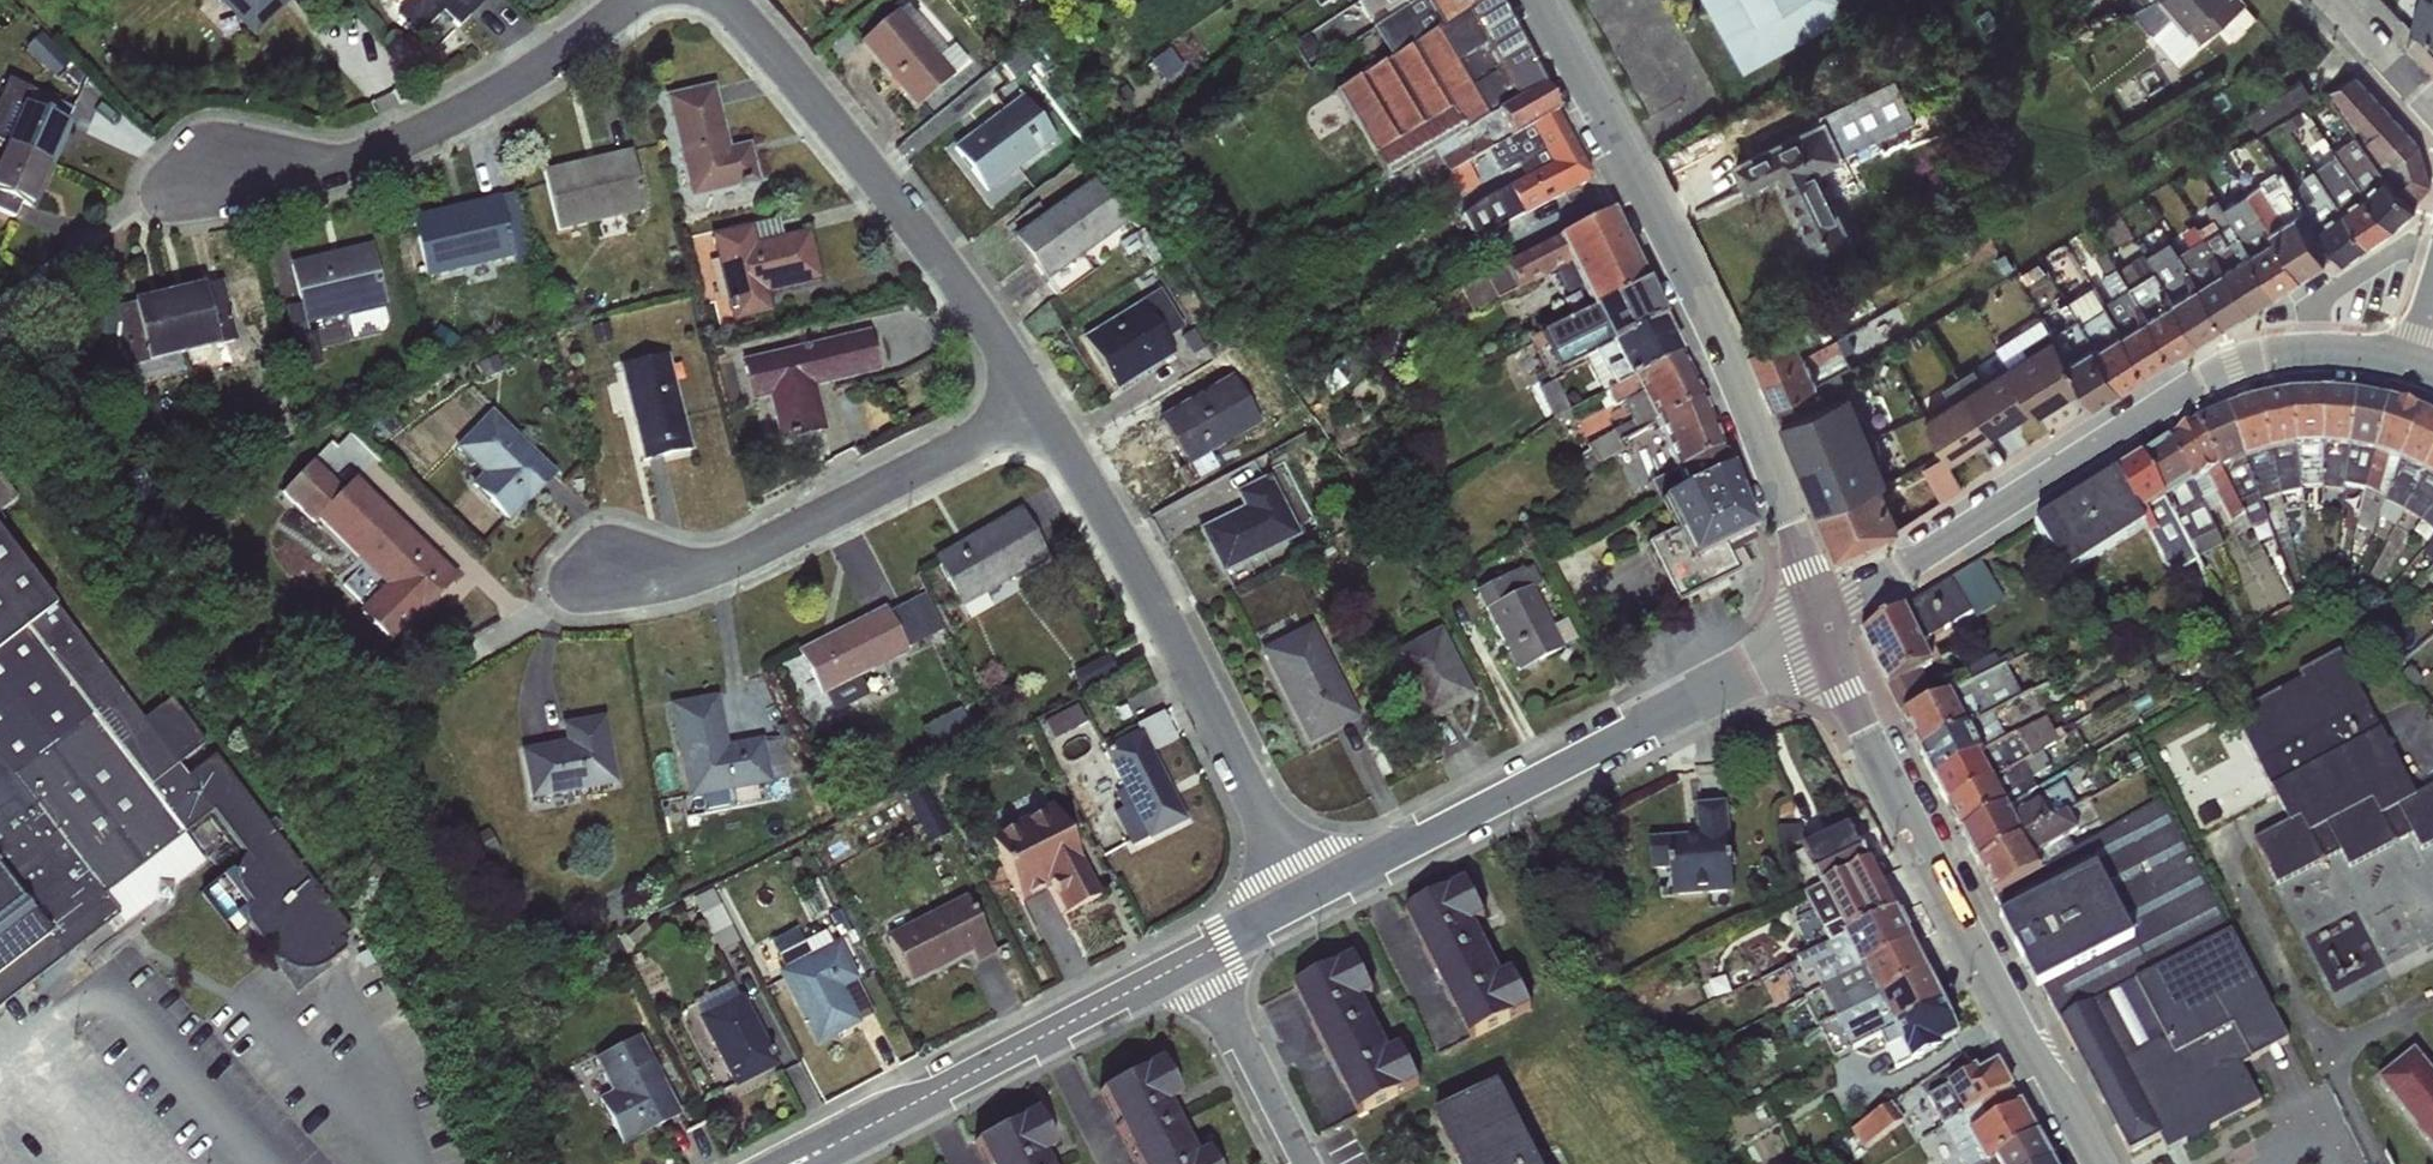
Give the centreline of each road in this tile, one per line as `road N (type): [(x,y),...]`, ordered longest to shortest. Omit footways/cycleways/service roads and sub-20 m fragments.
road 1 (tertiary): [(1533,0),(1706,328),(1784,517),(1815,626)]
road 2 (residential): [(2418,354),(2268,349),(1815,626)]
road 3 (tertiary): [(1815,626),(1968,938),(2100,1163)]
road 4 (residential): [(1311,899),(1815,626)]
road 5 (residential): [(1311,899),(1155,581),(1036,400)]
road 6 (residential): [(1036,400),(825,518),(702,571),(586,569),(554,605)]
road 7 (residential): [(1036,400),(876,160),(734,0)]
road 8 (residential): [(798,1163),(1201,961)]
road 9 (residential): [(594,0),(389,131),(244,163),(200,188)]
road 10 (residential): [(1201,961),(1303,1163)]
road 11 (residential): [(1201,961),(1311,899)]
road 12 (residential): [(2432,89),(2351,0)]

